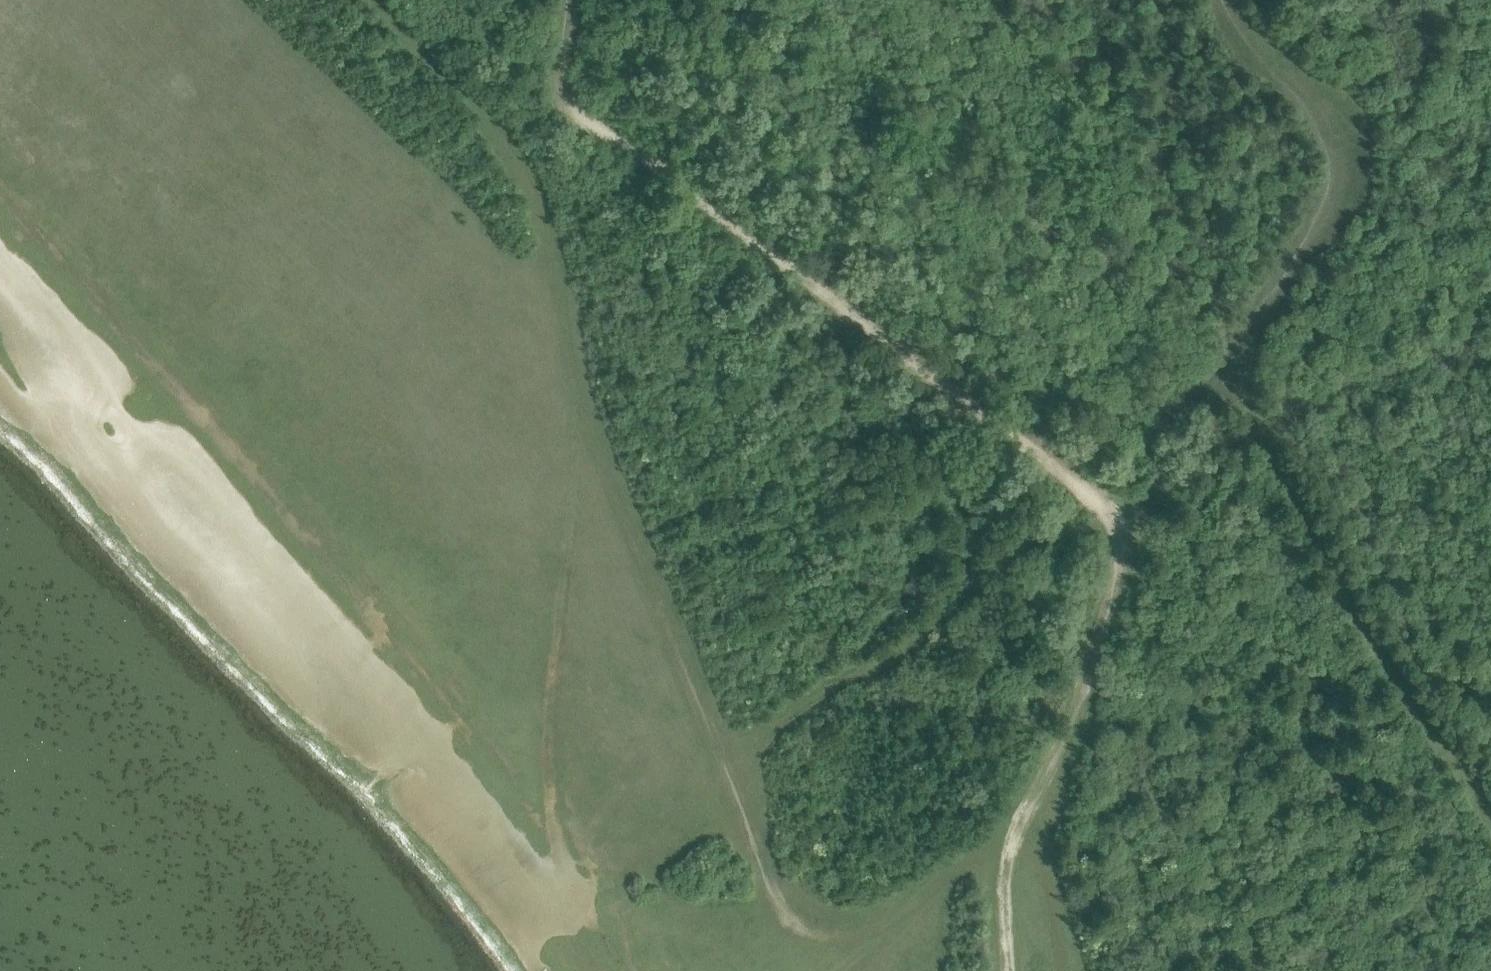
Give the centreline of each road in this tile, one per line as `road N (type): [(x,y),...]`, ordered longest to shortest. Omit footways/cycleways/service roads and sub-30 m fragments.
road 1 (track): [(1060,970),(1064,882),(1025,838),(982,826),(897,912),(839,940),(784,918),(754,865),(681,633),(603,487),(560,356),(517,163),(426,26),(396,0)]
road 2 (track): [(1225,0),(1246,43),(1306,81),(1336,142),(1320,212),(1253,324),(1243,378),(1277,472),(1490,818)]

